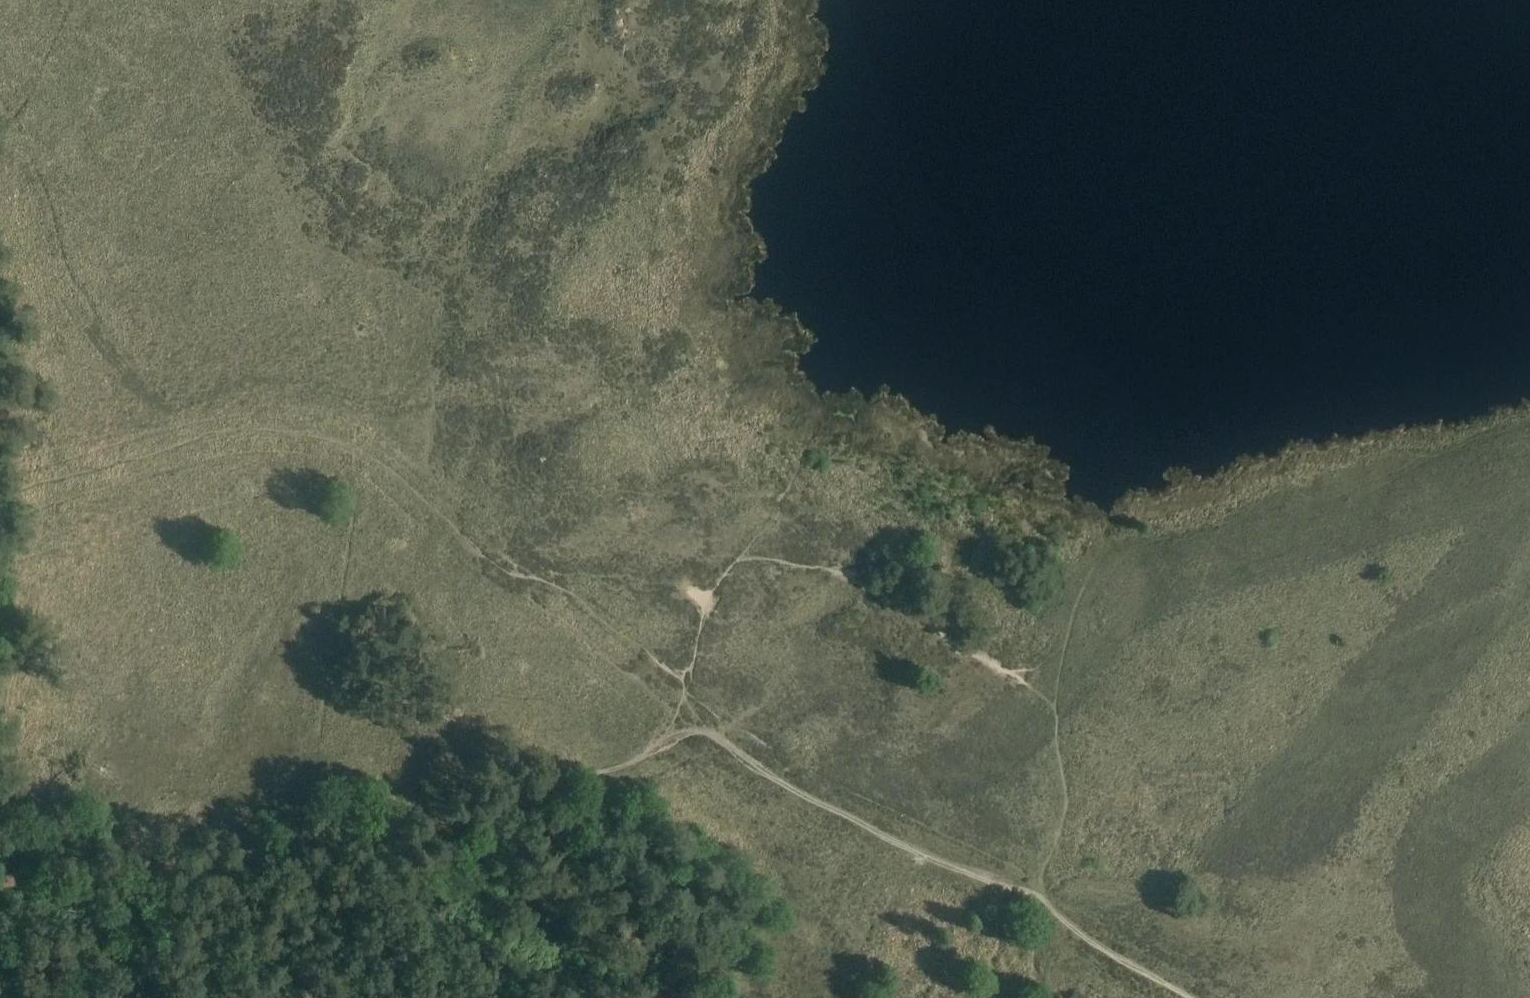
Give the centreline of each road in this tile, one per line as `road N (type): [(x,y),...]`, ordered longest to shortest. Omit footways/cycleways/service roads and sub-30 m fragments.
road 1 (track): [(1190,997),(1097,945),(1039,898),(928,858),(696,730),(556,799),(380,807),(0,859)]

